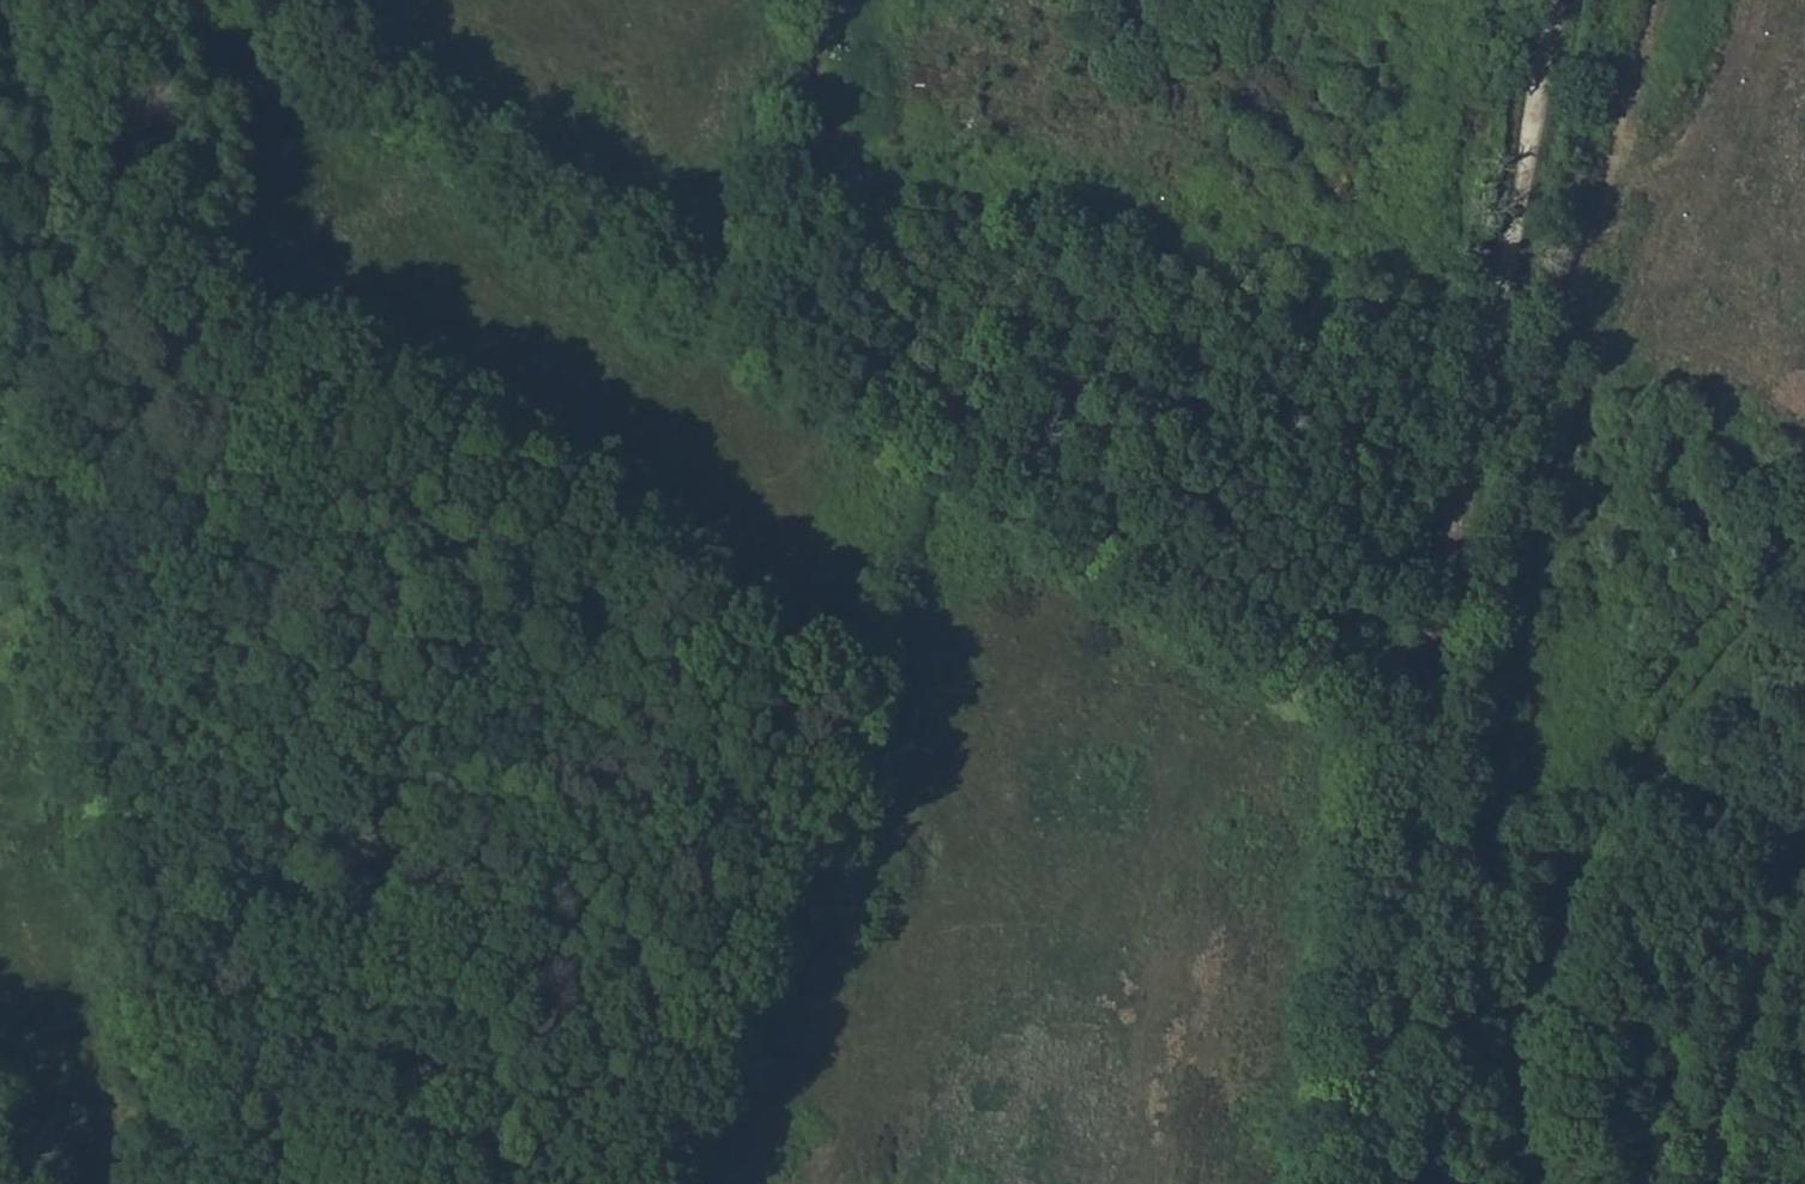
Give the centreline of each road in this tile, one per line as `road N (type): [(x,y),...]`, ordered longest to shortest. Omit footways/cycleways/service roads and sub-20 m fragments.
road 1 (track): [(1372,1183),(1481,528),(1507,270),(1551,0)]
road 2 (track): [(788,317),(839,0)]

